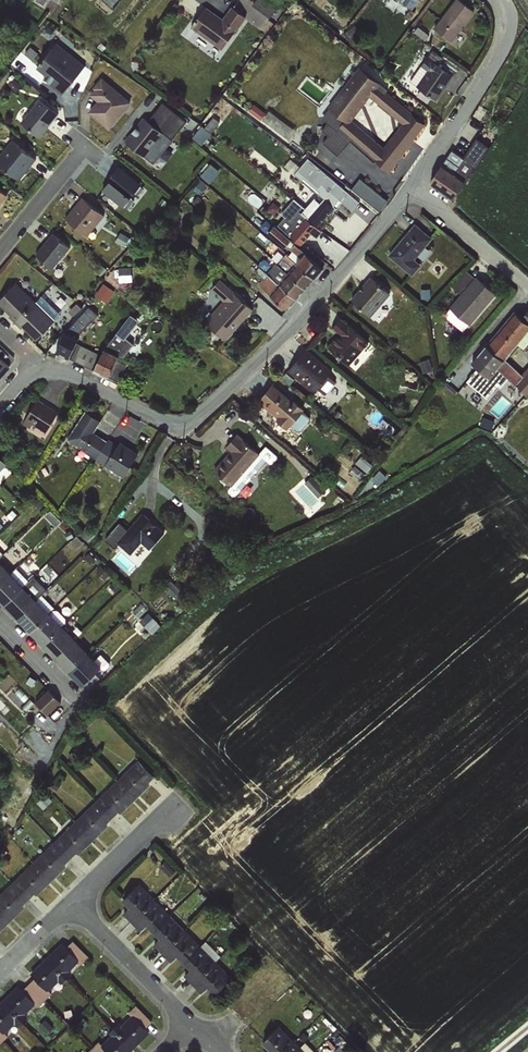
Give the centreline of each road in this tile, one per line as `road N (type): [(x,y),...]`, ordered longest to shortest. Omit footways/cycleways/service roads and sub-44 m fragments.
road 1 (residential): [(402,192),(339,278),(202,412),(165,421),(93,384),(35,368)]
road 2 (residential): [(497,0),(506,31),(497,54),(402,192)]
road 3 (residential): [(195,1029),(83,900)]
road 4 (residential): [(527,292),(402,192)]
road 5 (residential): [(0,249),(89,138),(80,128)]
road 6 (residential): [(83,900),(177,806)]

